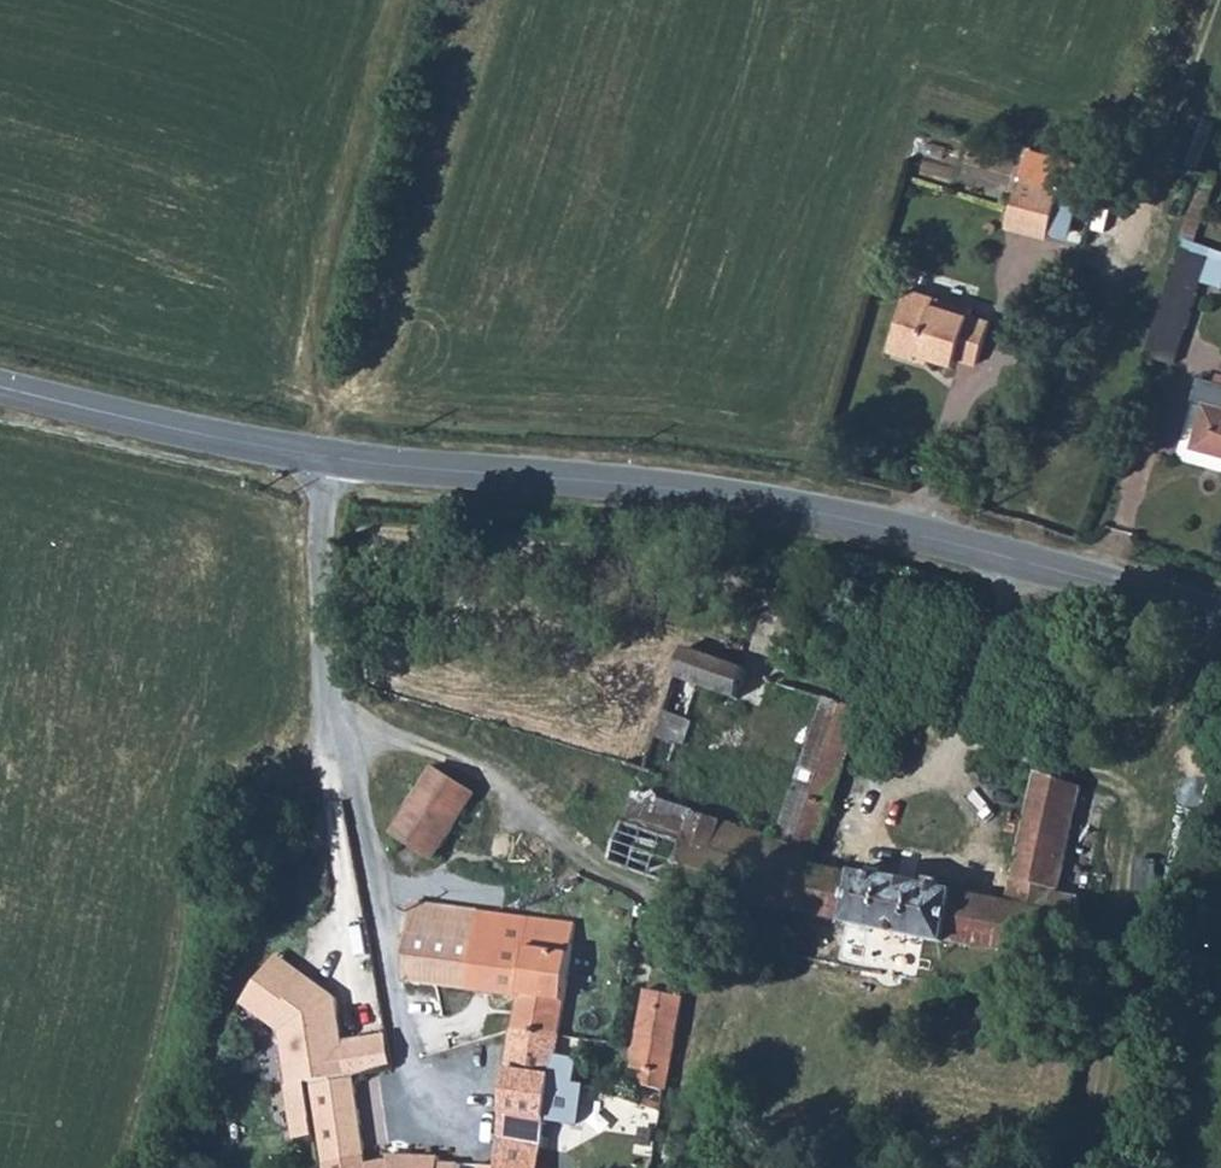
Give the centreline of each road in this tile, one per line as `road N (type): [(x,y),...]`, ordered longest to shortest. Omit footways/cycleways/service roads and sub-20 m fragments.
road 1 (secondary): [(332,460),(746,500),(887,529),(1220,621)]
road 2 (residential): [(332,460),(319,568),(335,703),(425,1119)]
road 3 (secondary): [(0,389),(332,460)]

